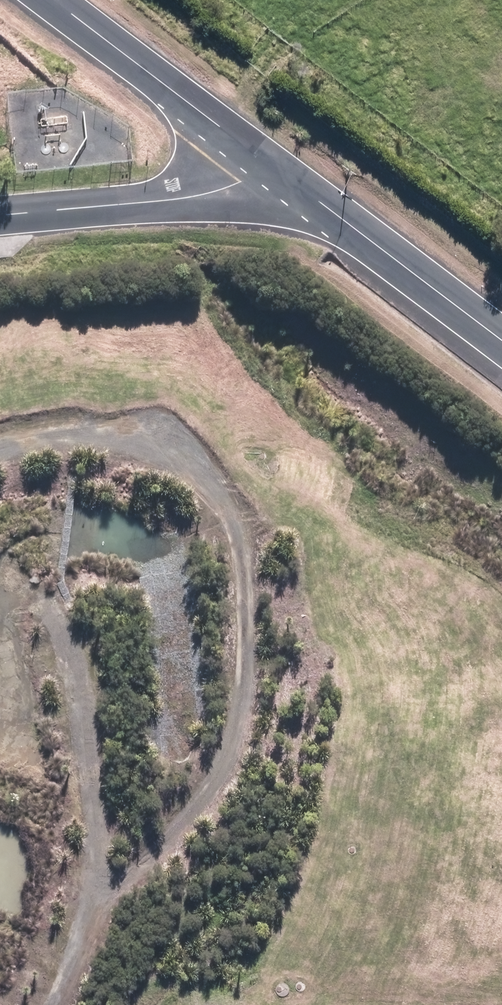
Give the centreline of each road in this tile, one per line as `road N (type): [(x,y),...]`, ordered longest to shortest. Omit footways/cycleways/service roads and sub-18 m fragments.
road 1 (track): [(0,444),(38,432),(145,432),(198,454),(243,493),(258,543),(238,720),(184,823),(116,886),(66,1004)]
road 2 (track): [(100,921),(101,802),(73,666),(40,592)]
road 3 (tertiary): [(501,341),(265,163)]
road 4 (unclassified): [(265,163),(241,183),(201,196),(0,216)]
road 5 (tertiary): [(265,163),(53,0)]

